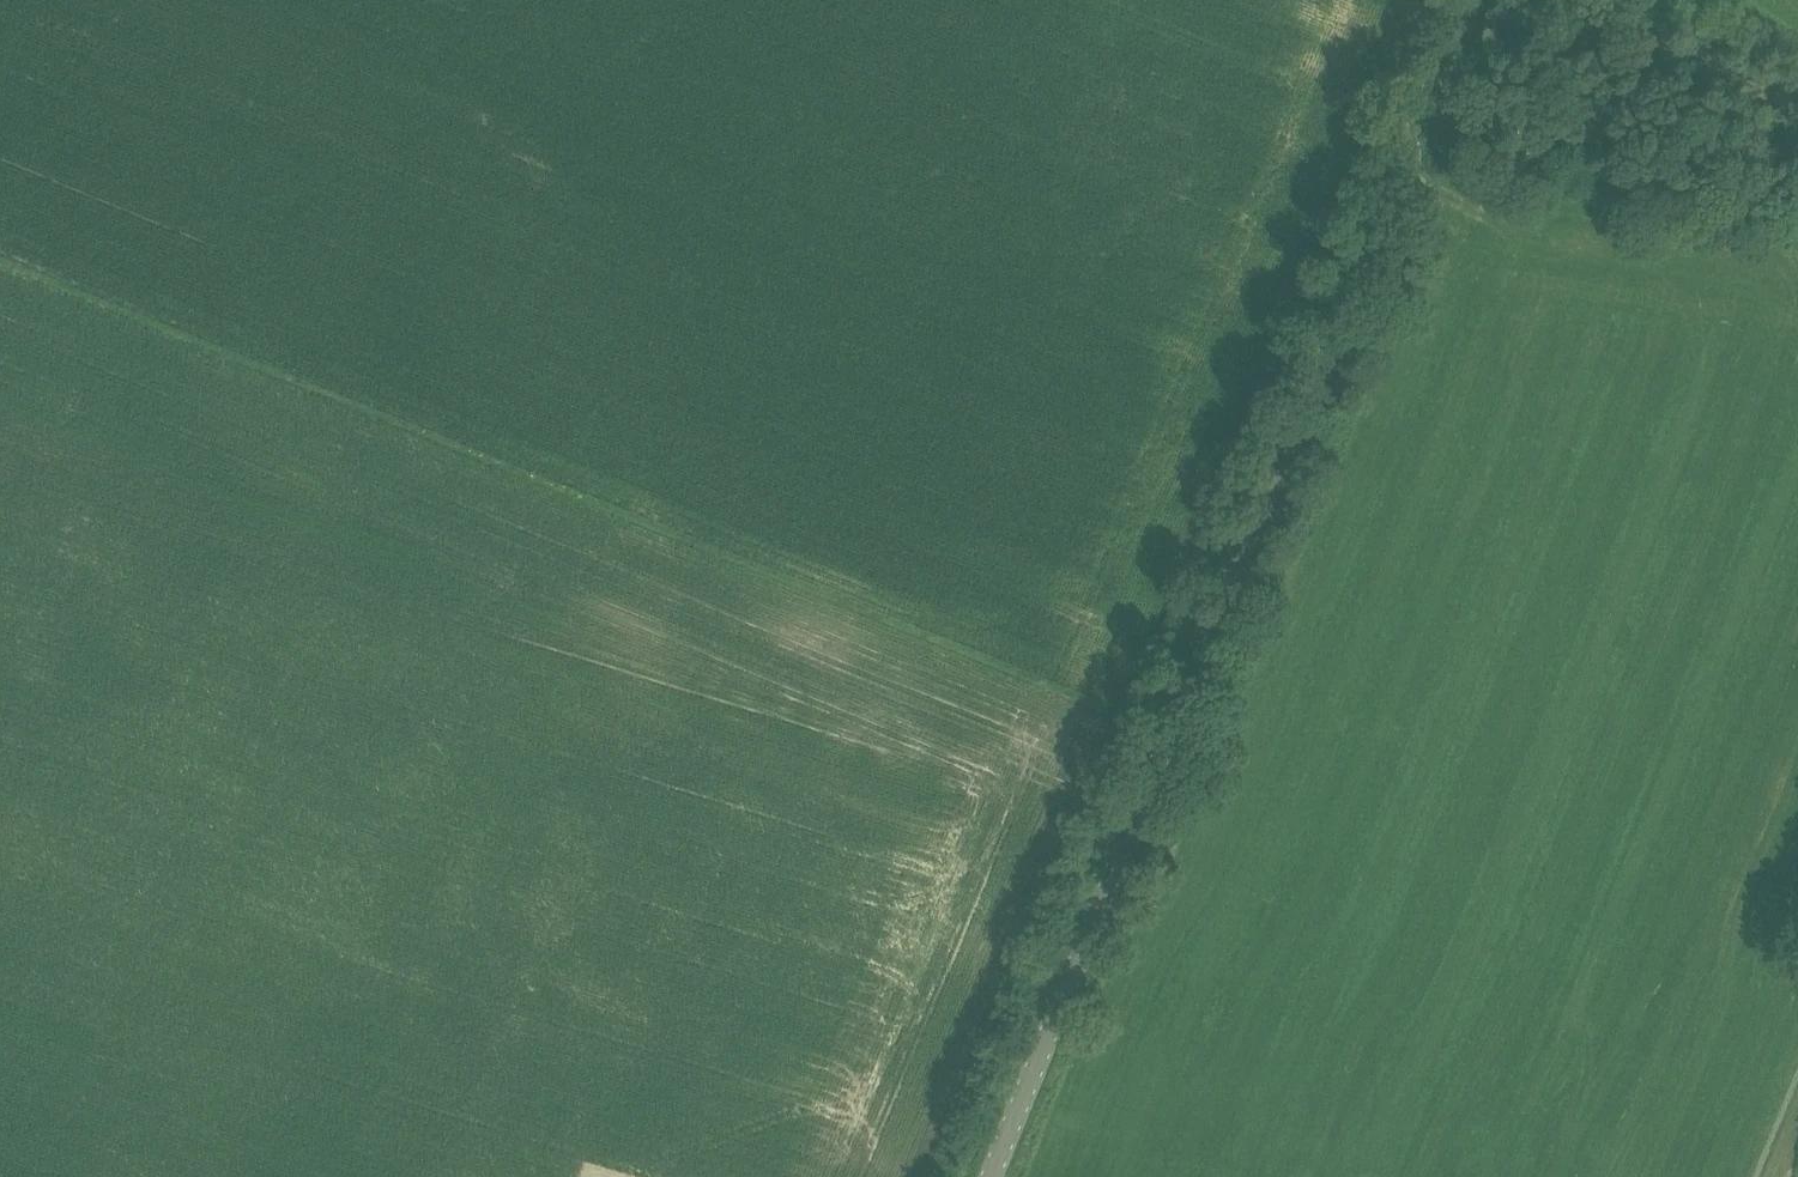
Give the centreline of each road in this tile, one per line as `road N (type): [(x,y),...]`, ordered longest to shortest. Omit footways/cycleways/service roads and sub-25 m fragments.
road 1 (unclassified): [(992,1176),(1471,0)]

